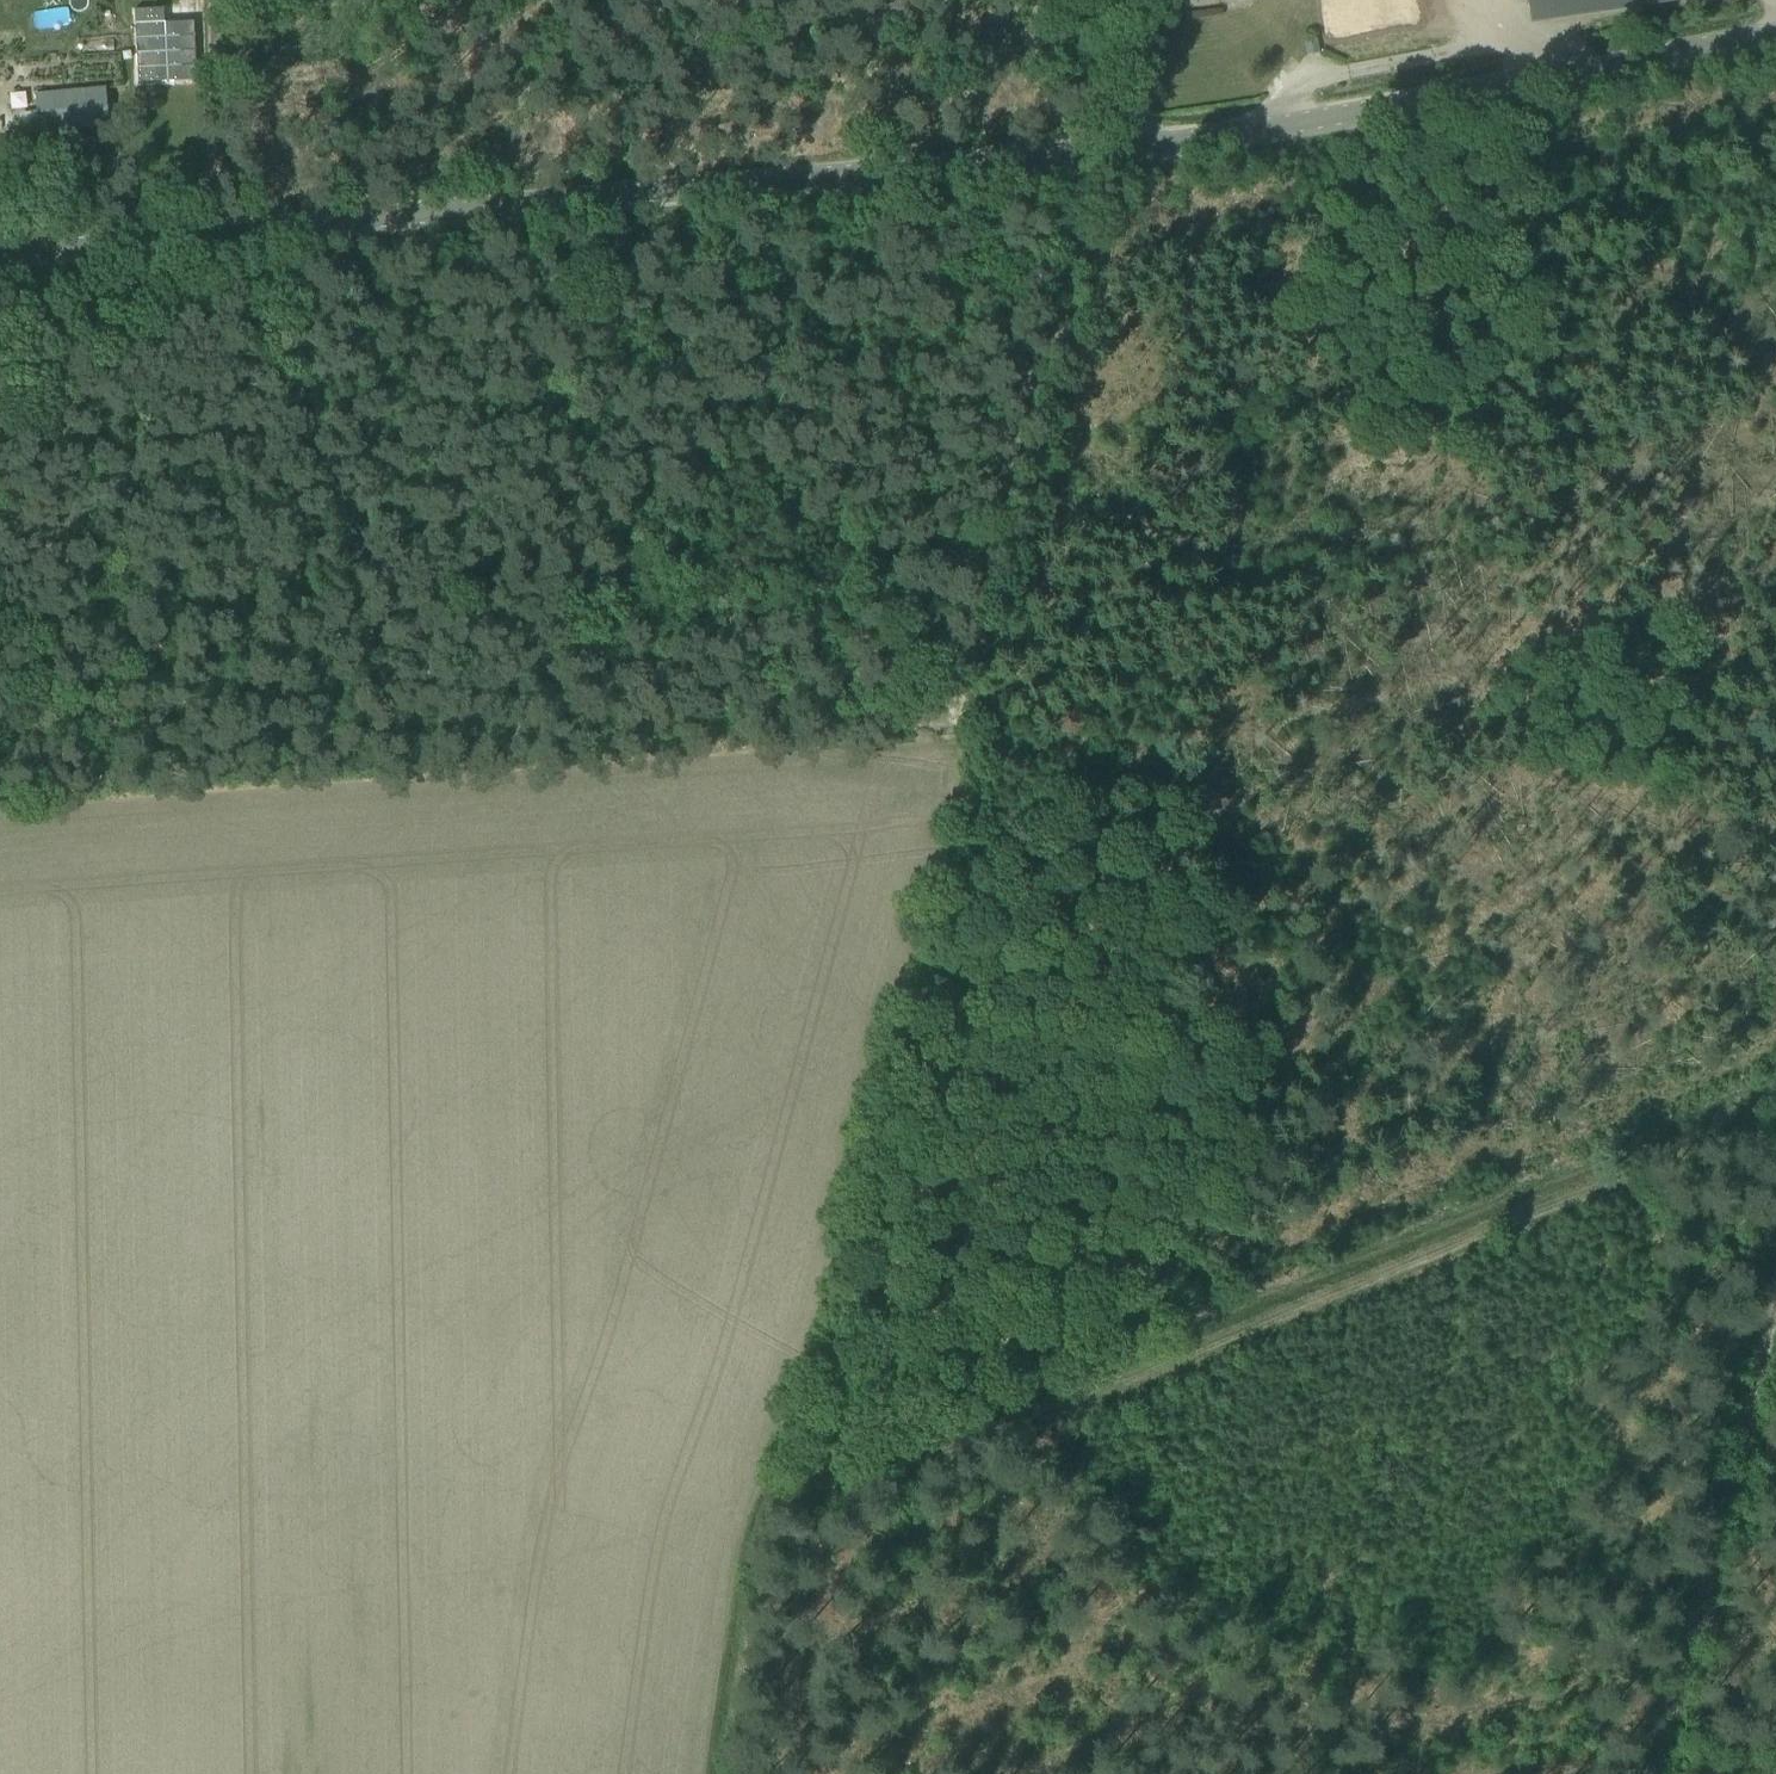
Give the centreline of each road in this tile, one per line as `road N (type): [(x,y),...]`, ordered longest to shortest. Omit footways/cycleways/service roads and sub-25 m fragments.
road 1 (unclassified): [(0,254),(1104,153),(1775,34)]
road 2 (track): [(1775,1282),(1655,1773)]

